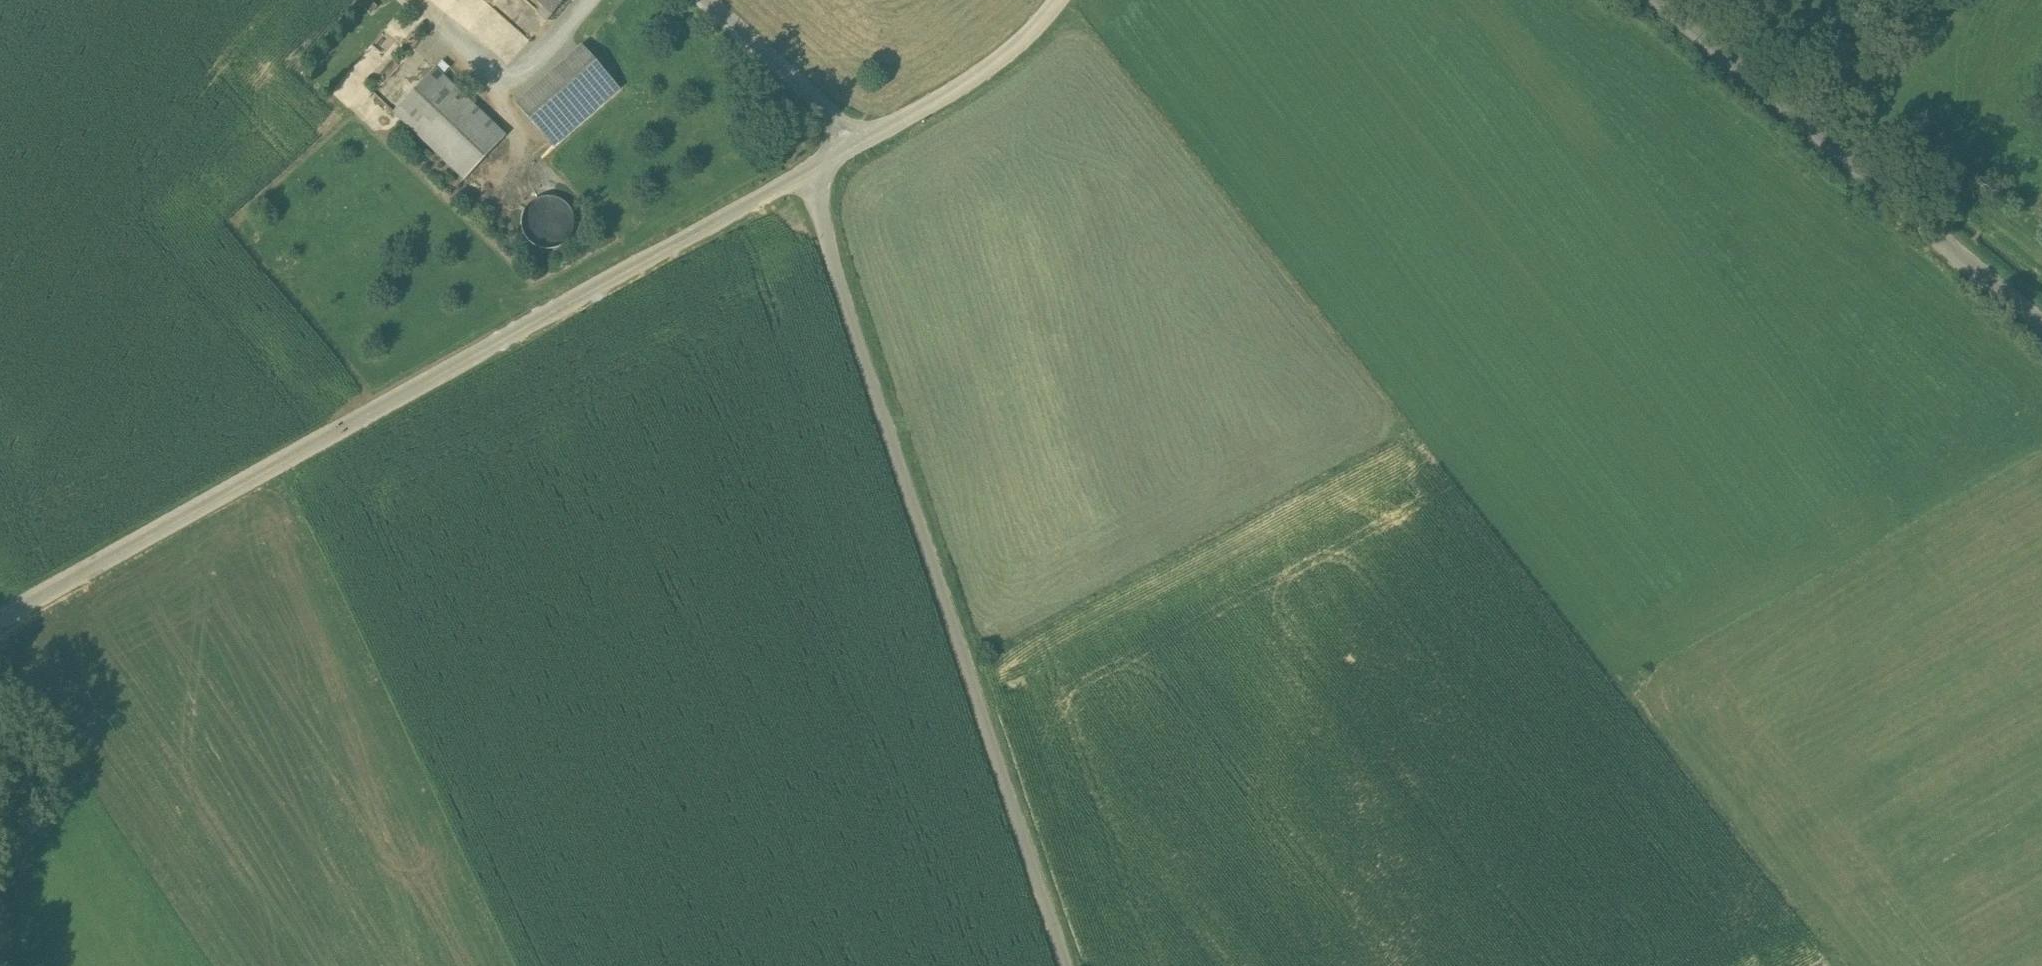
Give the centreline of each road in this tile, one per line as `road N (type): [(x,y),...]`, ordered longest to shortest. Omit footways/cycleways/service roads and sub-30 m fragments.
road 1 (unclassified): [(0,605),(136,528),(258,475),(804,172)]
road 2 (unclassified): [(1070,965),(804,172)]
road 3 (unclassified): [(2041,329),(1652,0)]
road 4 (unclassified): [(1057,0),(1003,60),(864,139)]
road 5 (unclassified): [(864,139),(704,0)]

